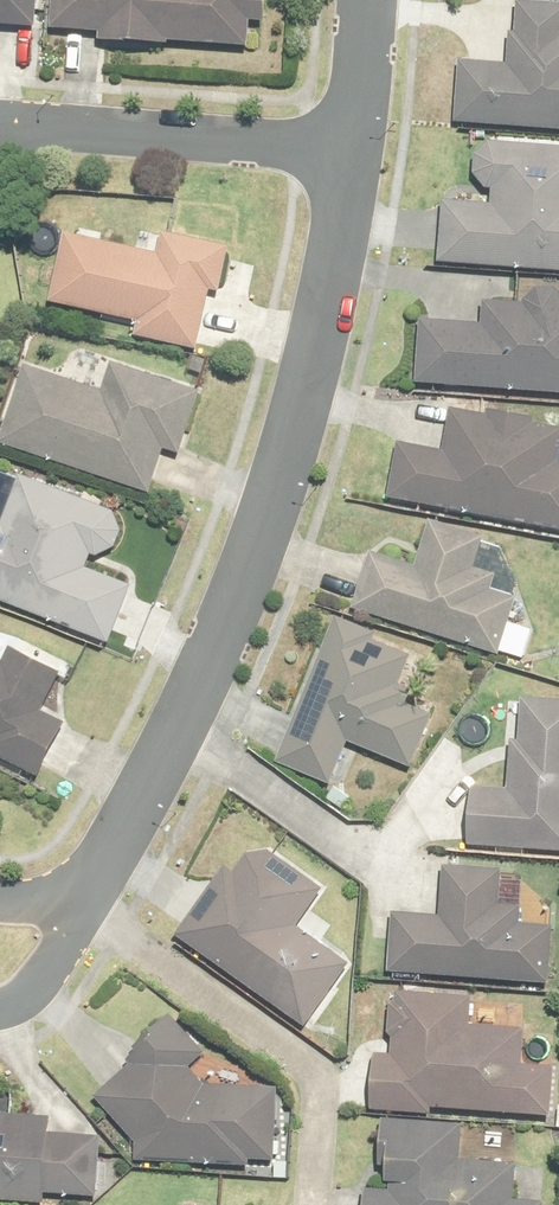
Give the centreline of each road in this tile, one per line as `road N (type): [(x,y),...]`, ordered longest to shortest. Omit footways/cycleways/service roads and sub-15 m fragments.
road 1 (residential): [(353,156),(305,389),(251,570),(95,888)]
road 2 (residential): [(32,130),(353,156)]
road 3 (residential): [(95,888),(32,997),(0,1009)]
road 4 (residential): [(369,0),(353,156)]

